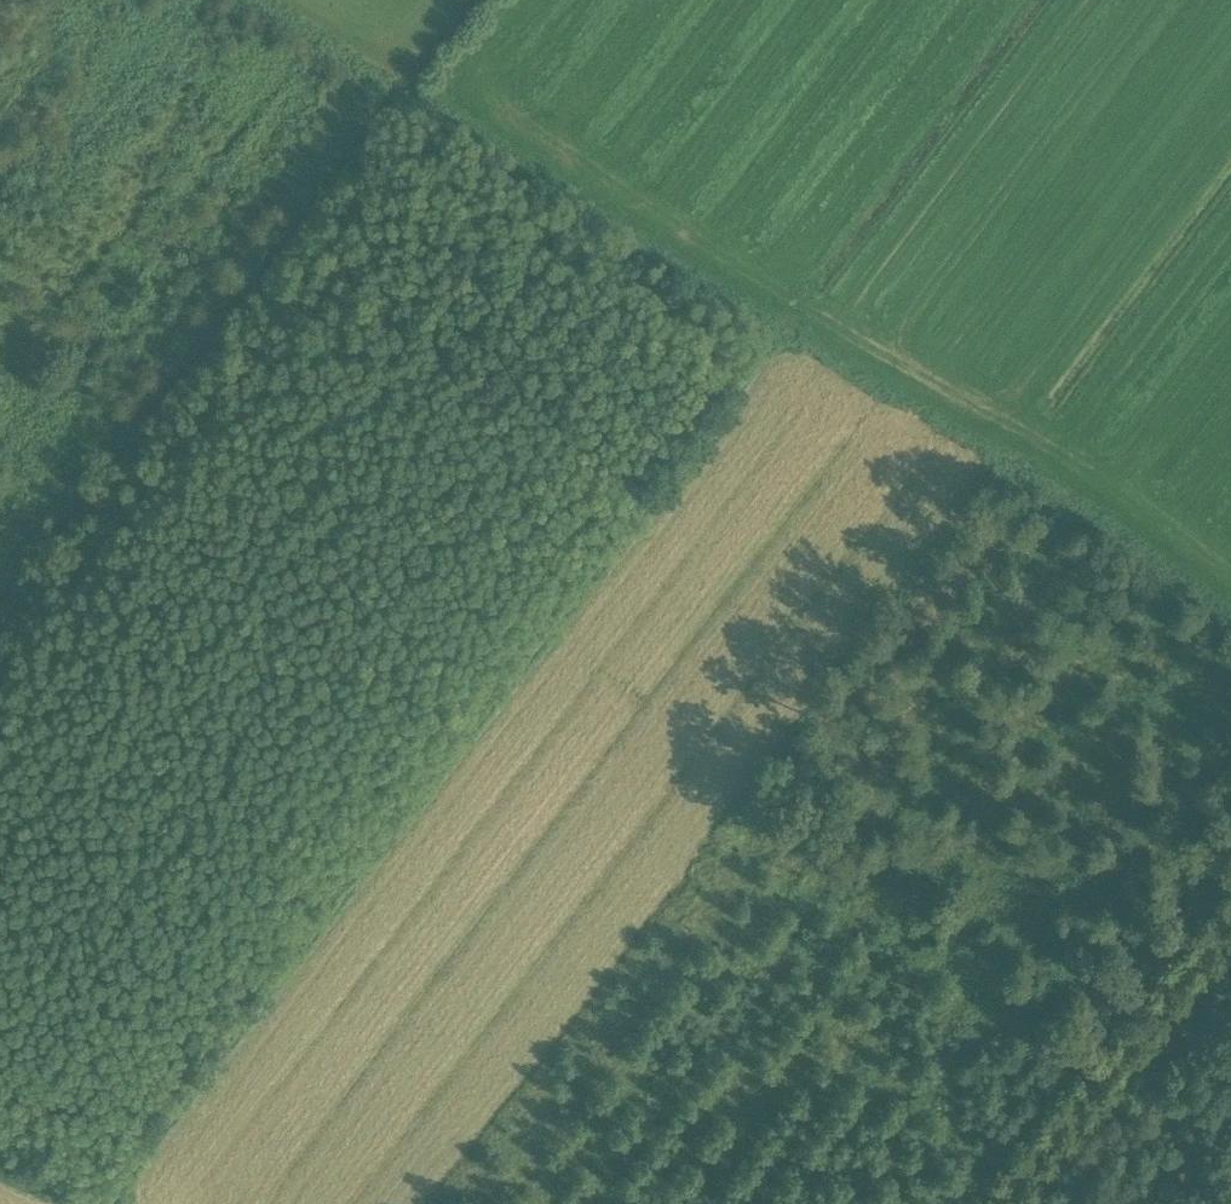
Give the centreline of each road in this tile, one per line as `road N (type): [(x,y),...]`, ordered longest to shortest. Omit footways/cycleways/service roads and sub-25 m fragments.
road 1 (track): [(997,1203),(1230,902)]

